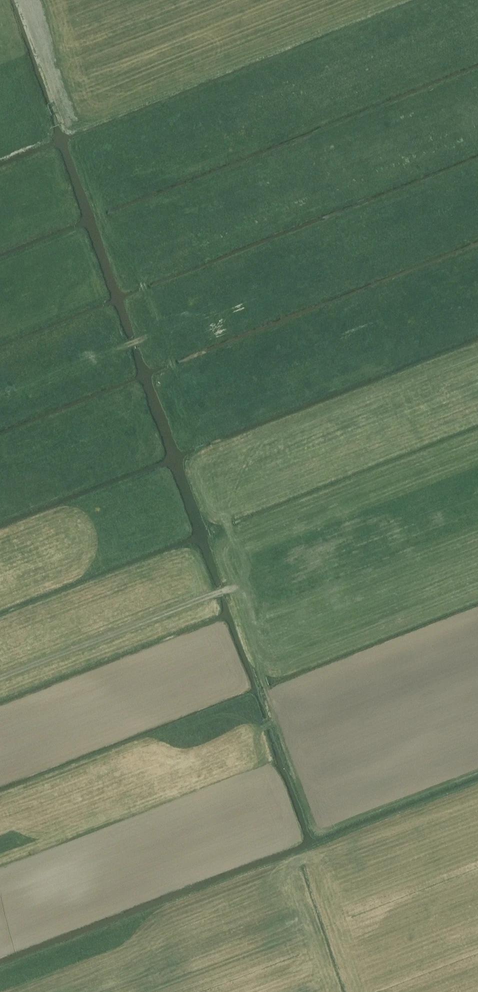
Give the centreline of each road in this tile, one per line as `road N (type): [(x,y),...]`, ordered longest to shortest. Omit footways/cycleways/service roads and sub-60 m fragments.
road 1 (track): [(171,359),(241,572),(236,584),(268,695)]
road 2 (track): [(236,584),(0,677)]

